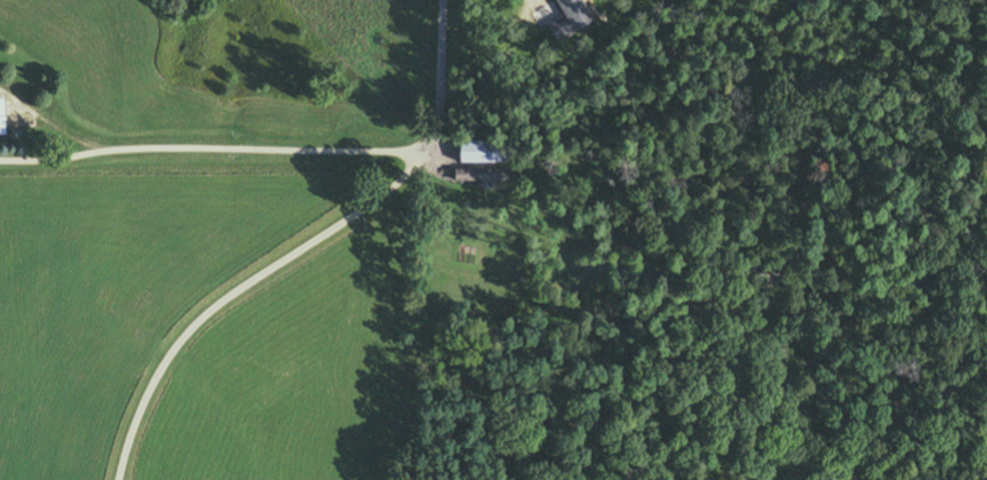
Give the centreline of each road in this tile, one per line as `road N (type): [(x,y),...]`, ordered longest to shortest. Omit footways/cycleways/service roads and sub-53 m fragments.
road 1 (residential): [(123,479),(134,424),(168,358),(206,318),(394,182),(422,144),(440,100),(445,0)]

